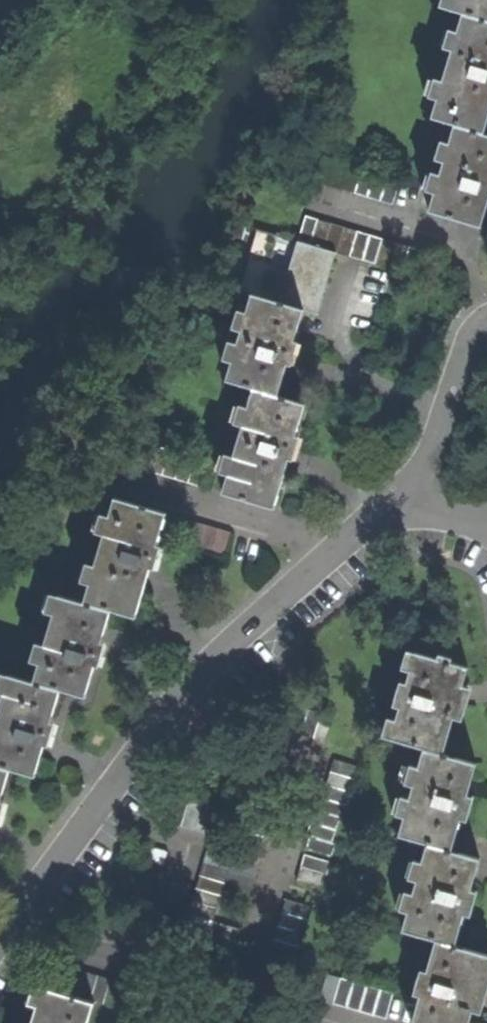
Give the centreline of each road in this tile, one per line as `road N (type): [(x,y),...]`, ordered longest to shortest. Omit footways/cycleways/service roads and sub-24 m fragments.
road 1 (residential): [(407,487),(193,684),(0,942)]
road 2 (residential): [(486,319),(469,340),(439,432),(407,487)]

